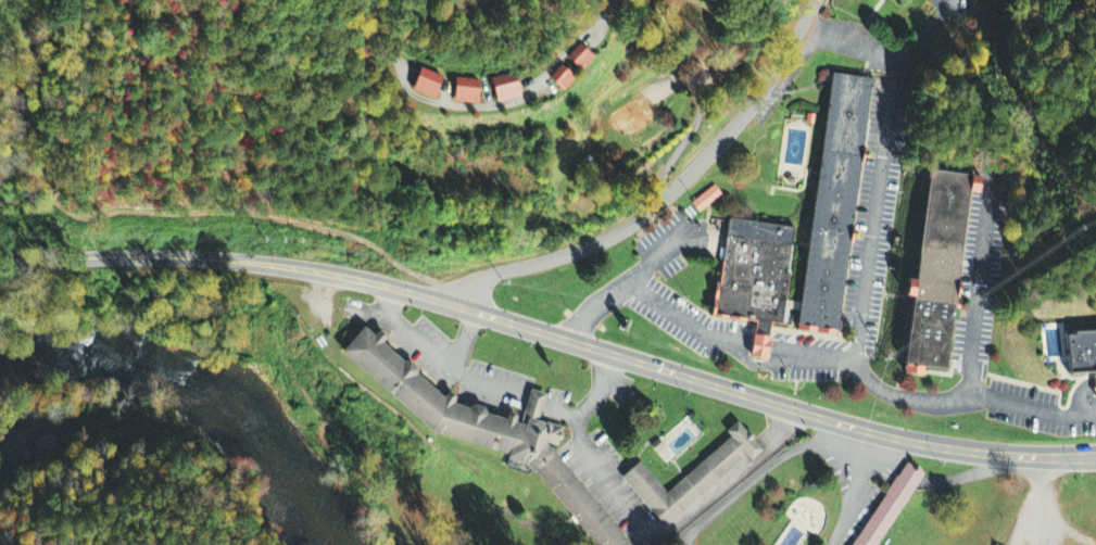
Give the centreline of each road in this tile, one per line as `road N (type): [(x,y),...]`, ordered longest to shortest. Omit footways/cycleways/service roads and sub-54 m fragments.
road 1 (primary): [(119,256),(349,278),(839,424),(923,443),(1095,456)]
road 2 (residential): [(464,307),(483,278),(581,253),(664,200),(770,89),(816,0)]
road 3 (residential): [(620,0),(525,94),(486,107),(442,106),(408,94)]
road 4 (residential): [(663,0),(679,68),(704,64),(711,78),(668,166),(664,200)]
road 5 (primary): [(0,267),(119,256)]

